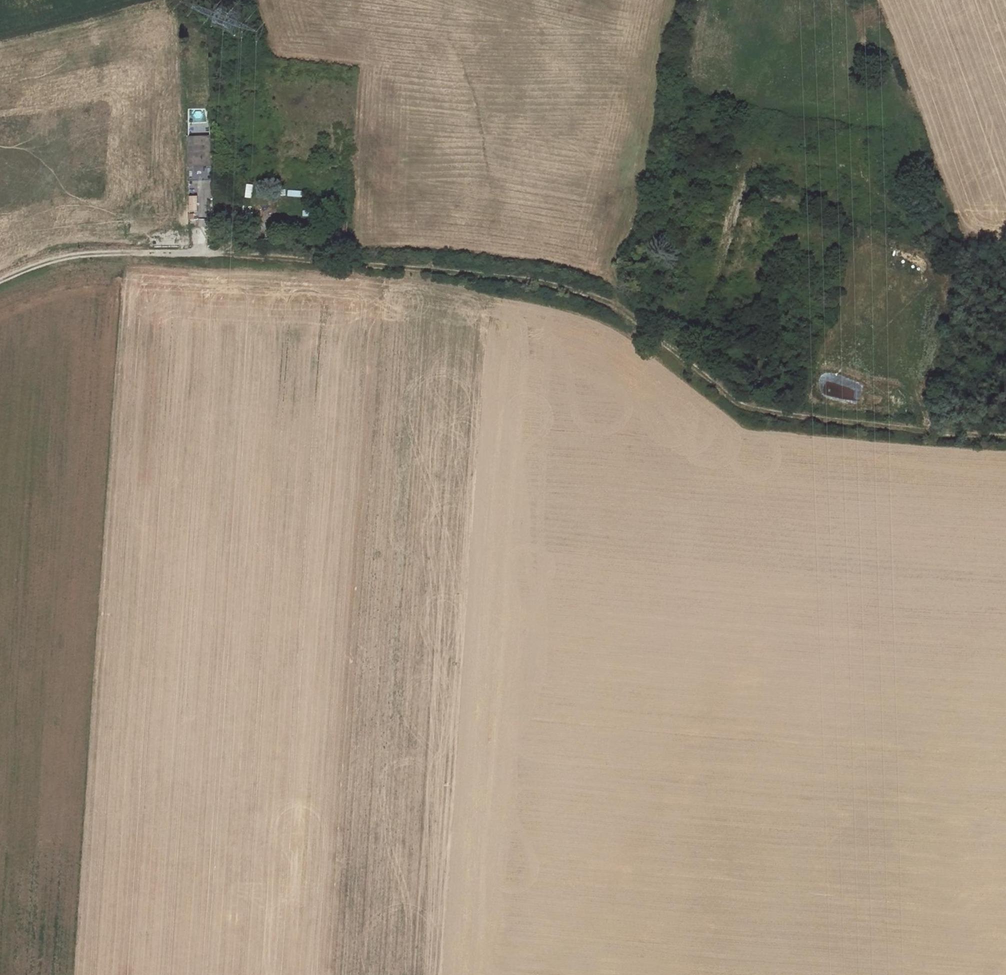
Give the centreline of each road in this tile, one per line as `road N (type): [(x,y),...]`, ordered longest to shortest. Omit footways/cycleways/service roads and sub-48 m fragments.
road 1 (track): [(0,281),(87,255),(202,252),(443,271),(603,300),(680,357)]
road 2 (track): [(1005,435),(749,410),(680,357)]
road 3 (track): [(669,0),(613,270),(620,311)]

